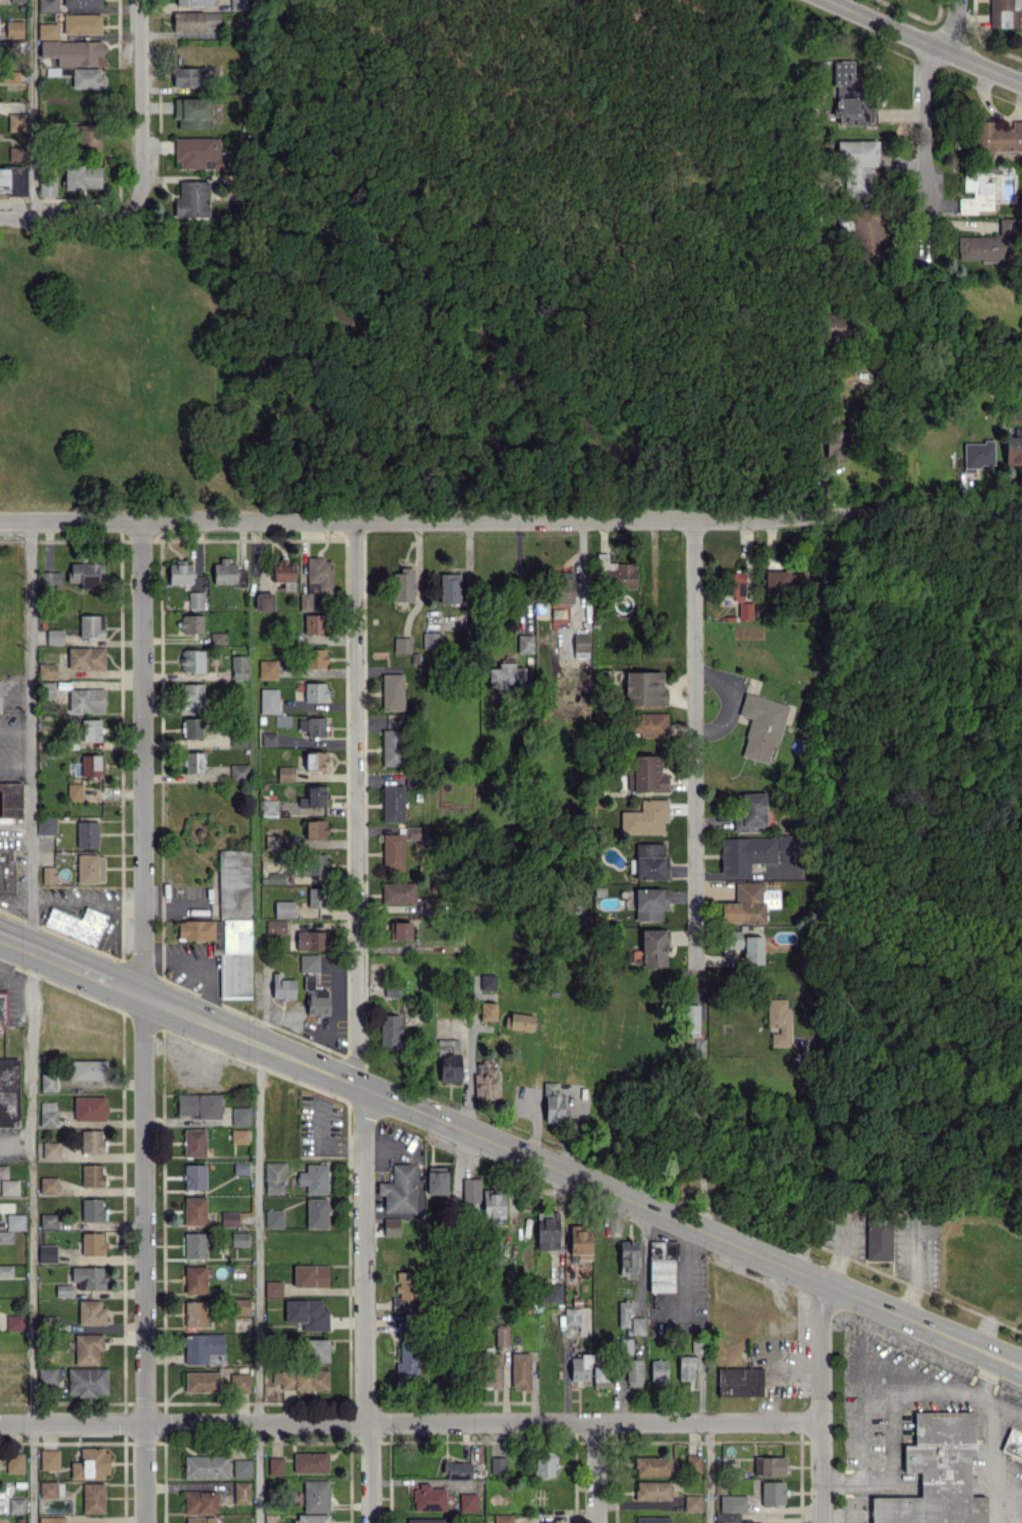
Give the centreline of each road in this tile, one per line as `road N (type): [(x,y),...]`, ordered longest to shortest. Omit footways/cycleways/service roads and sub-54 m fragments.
road 1 (residential): [(1021,515),(0,522)]
road 2 (residential): [(141,521),(144,1522)]
road 3 (residential): [(820,1421),(0,1423)]
road 4 (secondary): [(315,1068),(1021,1367)]
road 5 (residential): [(356,520),(361,1087)]
road 6 (residential): [(693,517),(692,960)]
road 7 (residential): [(361,1087),(369,1522)]
road 8 (secondary): [(34,951),(315,1068)]
road 9 (residential): [(823,516),(825,416),(848,358),(840,279)]
road 10 (residential): [(820,1281),(821,1522)]
road 11 (residential): [(958,0),(926,70),(929,218)]
road 12 (tertiary): [(1021,83),(825,0)]
road 13 (residential): [(142,0),(140,202)]
road 14 (residential): [(140,202),(124,211),(0,212)]

